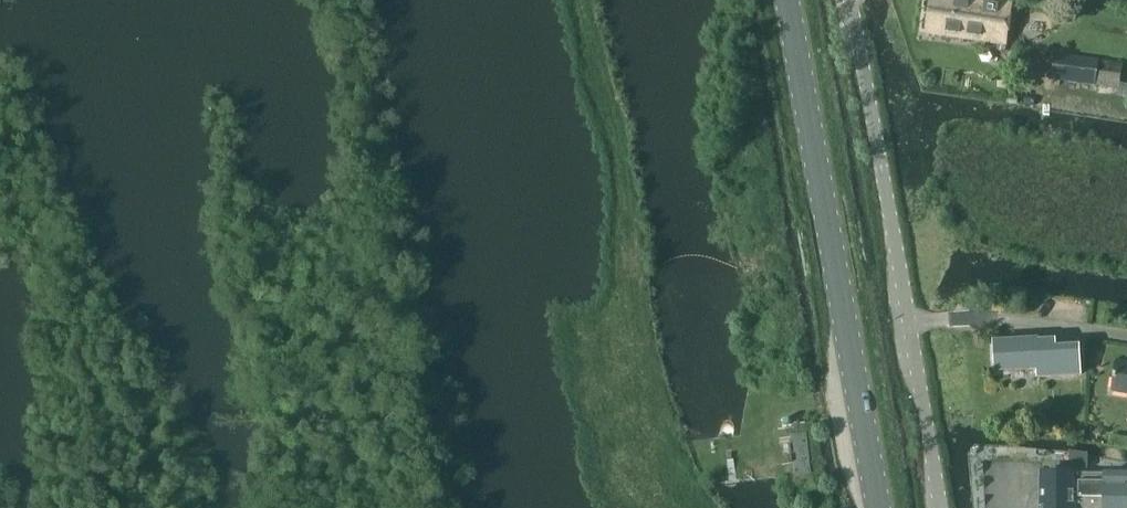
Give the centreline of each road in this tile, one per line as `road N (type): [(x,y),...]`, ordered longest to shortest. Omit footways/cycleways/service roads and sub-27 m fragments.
road 1 (secondary): [(880,507),(788,0)]
road 2 (residential): [(910,324),(853,0)]
road 3 (unclassified): [(1126,333),(960,319),(910,324)]
road 4 (residential): [(941,507),(910,324)]

